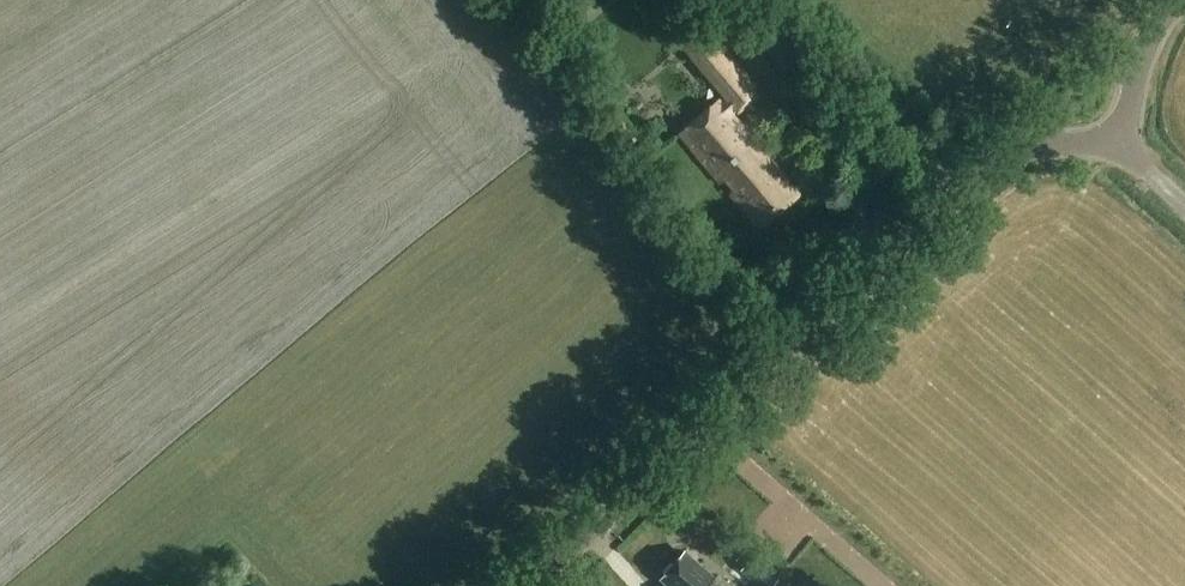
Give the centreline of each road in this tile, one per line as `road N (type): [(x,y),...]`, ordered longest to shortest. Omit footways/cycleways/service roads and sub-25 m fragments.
road 1 (tertiary): [(528,585),(997,161),(1046,146),(1118,145)]
road 2 (tertiary): [(1118,145),(1162,13),(1178,0)]

